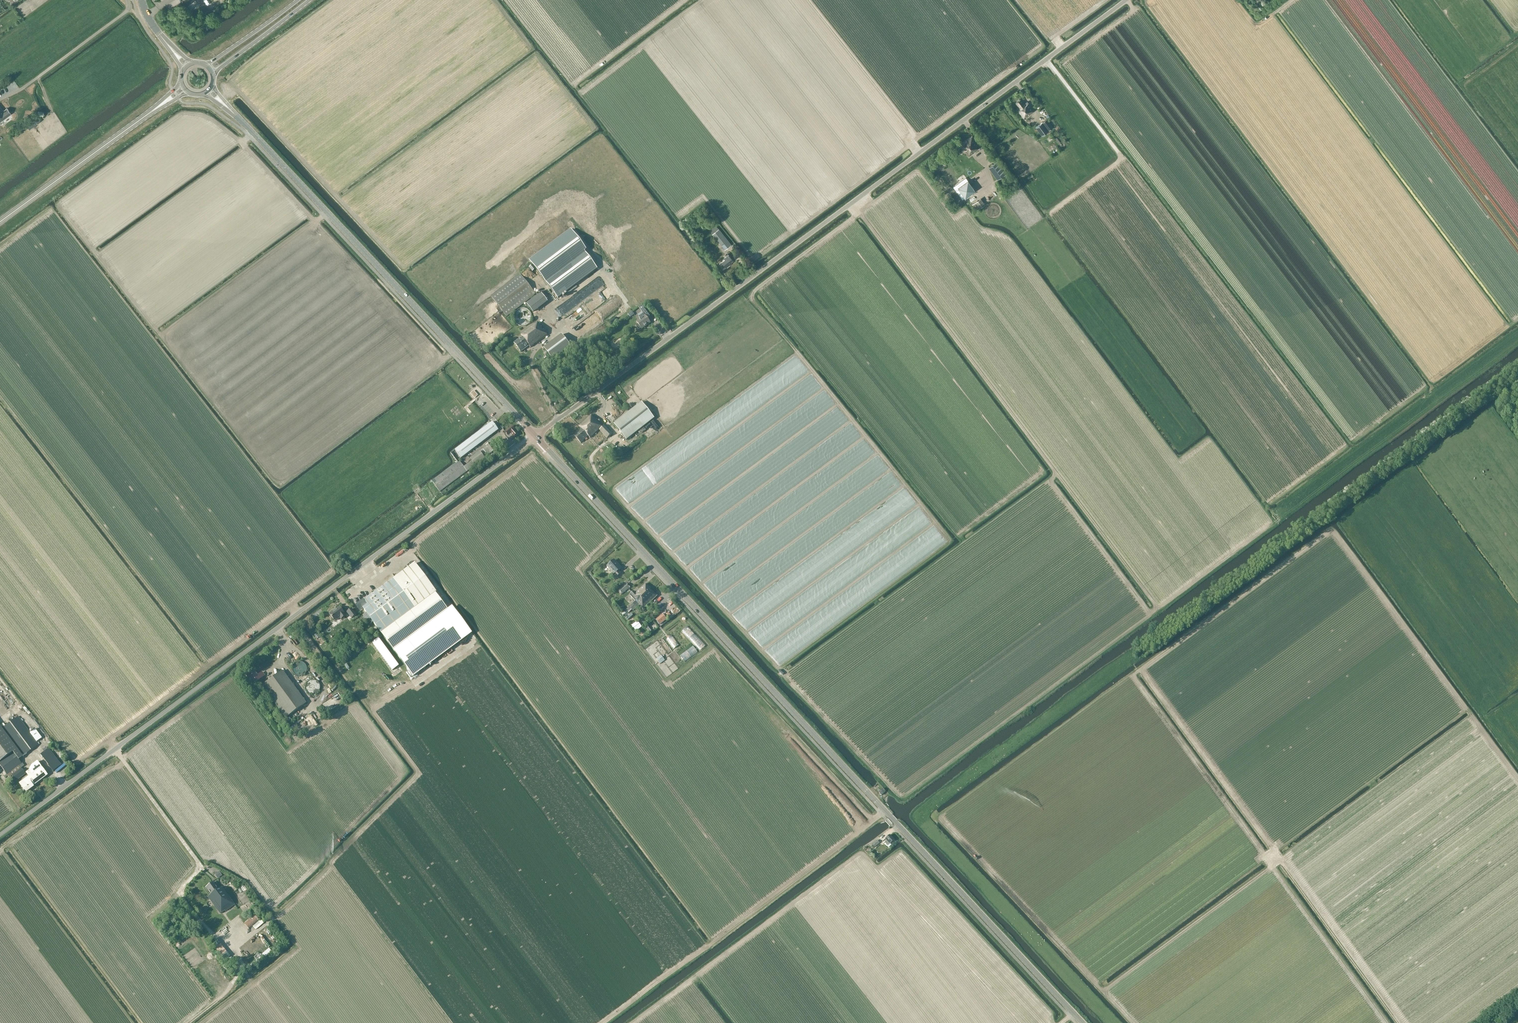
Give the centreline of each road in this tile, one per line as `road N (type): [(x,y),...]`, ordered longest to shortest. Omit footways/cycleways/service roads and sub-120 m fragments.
road 1 (tertiary): [(1082,1022),(536,435)]
road 2 (unclassified): [(536,435),(1128,0)]
road 3 (unclassified): [(0,837),(536,435)]
road 4 (track): [(1159,609),(853,204)]
road 5 (tertiary): [(536,435),(210,90)]
road 6 (track): [(1142,671),(1398,1022)]
road 7 (primary): [(0,221),(184,88)]
road 8 (primary): [(213,73),(310,0)]

